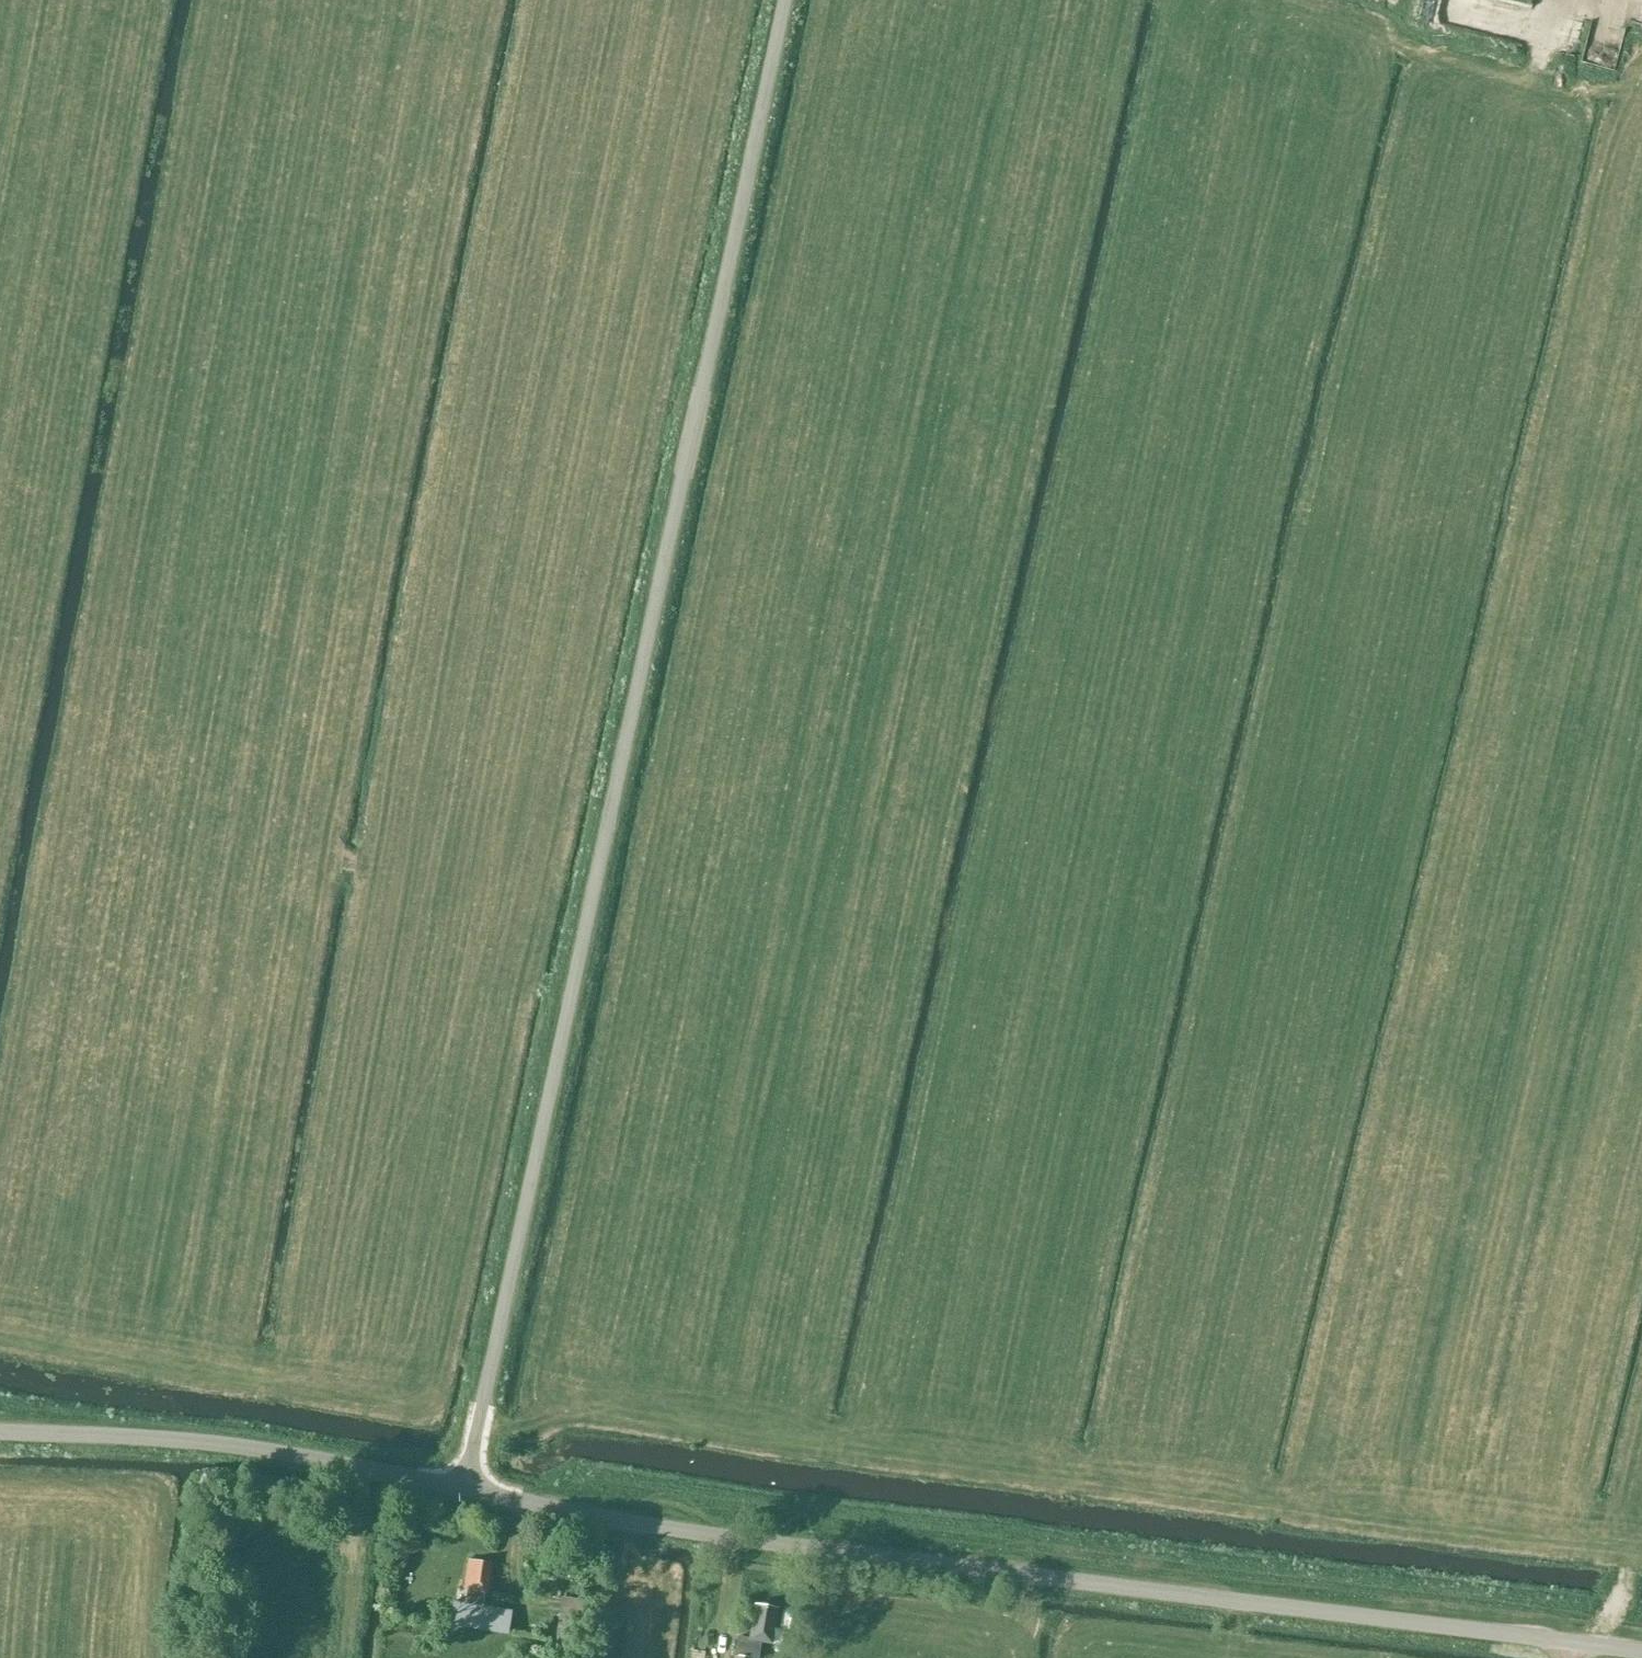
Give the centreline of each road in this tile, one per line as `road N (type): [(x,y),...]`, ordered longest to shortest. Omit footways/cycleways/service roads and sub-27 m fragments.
road 1 (unclassified): [(462,1487),(783,0)]
road 2 (unclassified): [(1615,1657),(994,1579),(552,1510),(462,1487)]
road 3 (unclassified): [(462,1487),(267,1453),(0,1436)]

